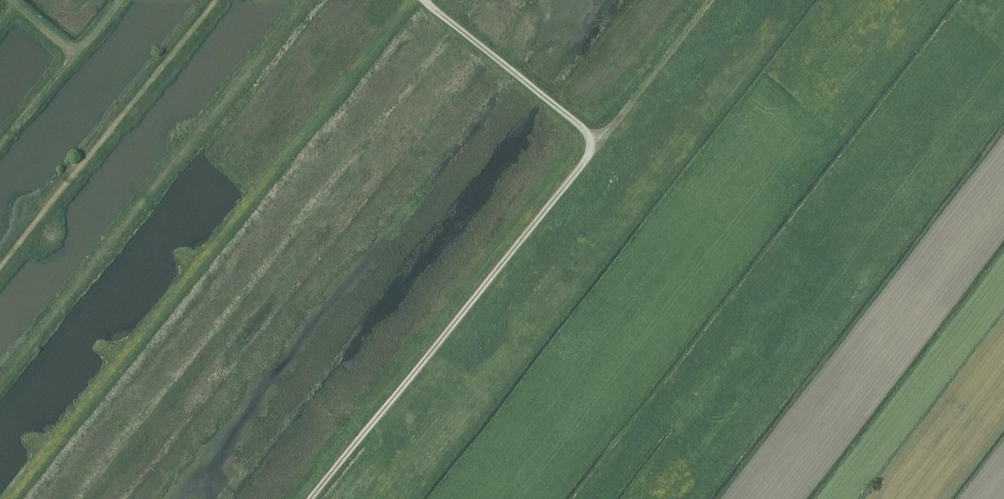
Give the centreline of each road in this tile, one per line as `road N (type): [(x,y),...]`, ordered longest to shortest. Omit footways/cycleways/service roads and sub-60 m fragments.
road 1 (track): [(427,0),(599,140),(313,498)]
road 2 (track): [(215,0),(0,264)]
road 3 (track): [(599,140),(708,0)]
road 4 (track): [(13,0),(78,54),(122,0)]

